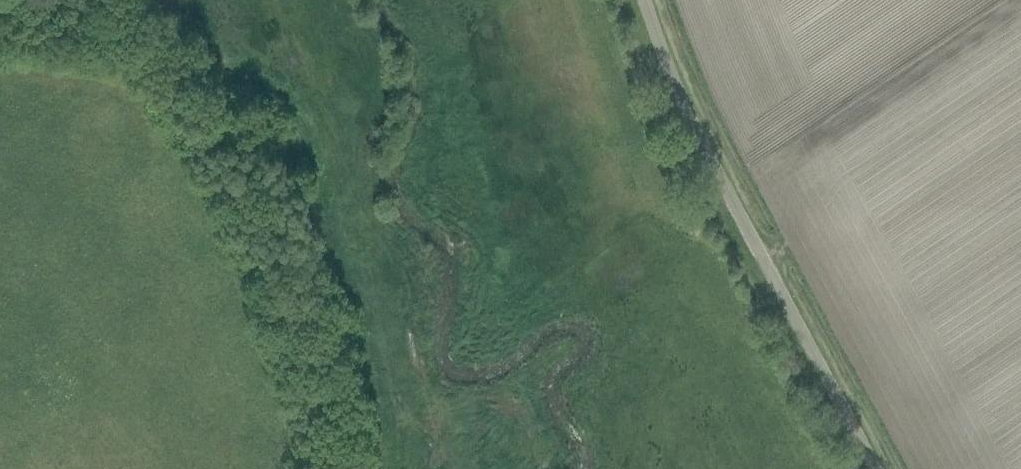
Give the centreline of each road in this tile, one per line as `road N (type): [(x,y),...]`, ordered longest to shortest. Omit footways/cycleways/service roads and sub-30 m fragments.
road 1 (unclassified): [(876,468),(672,79),(644,0)]

